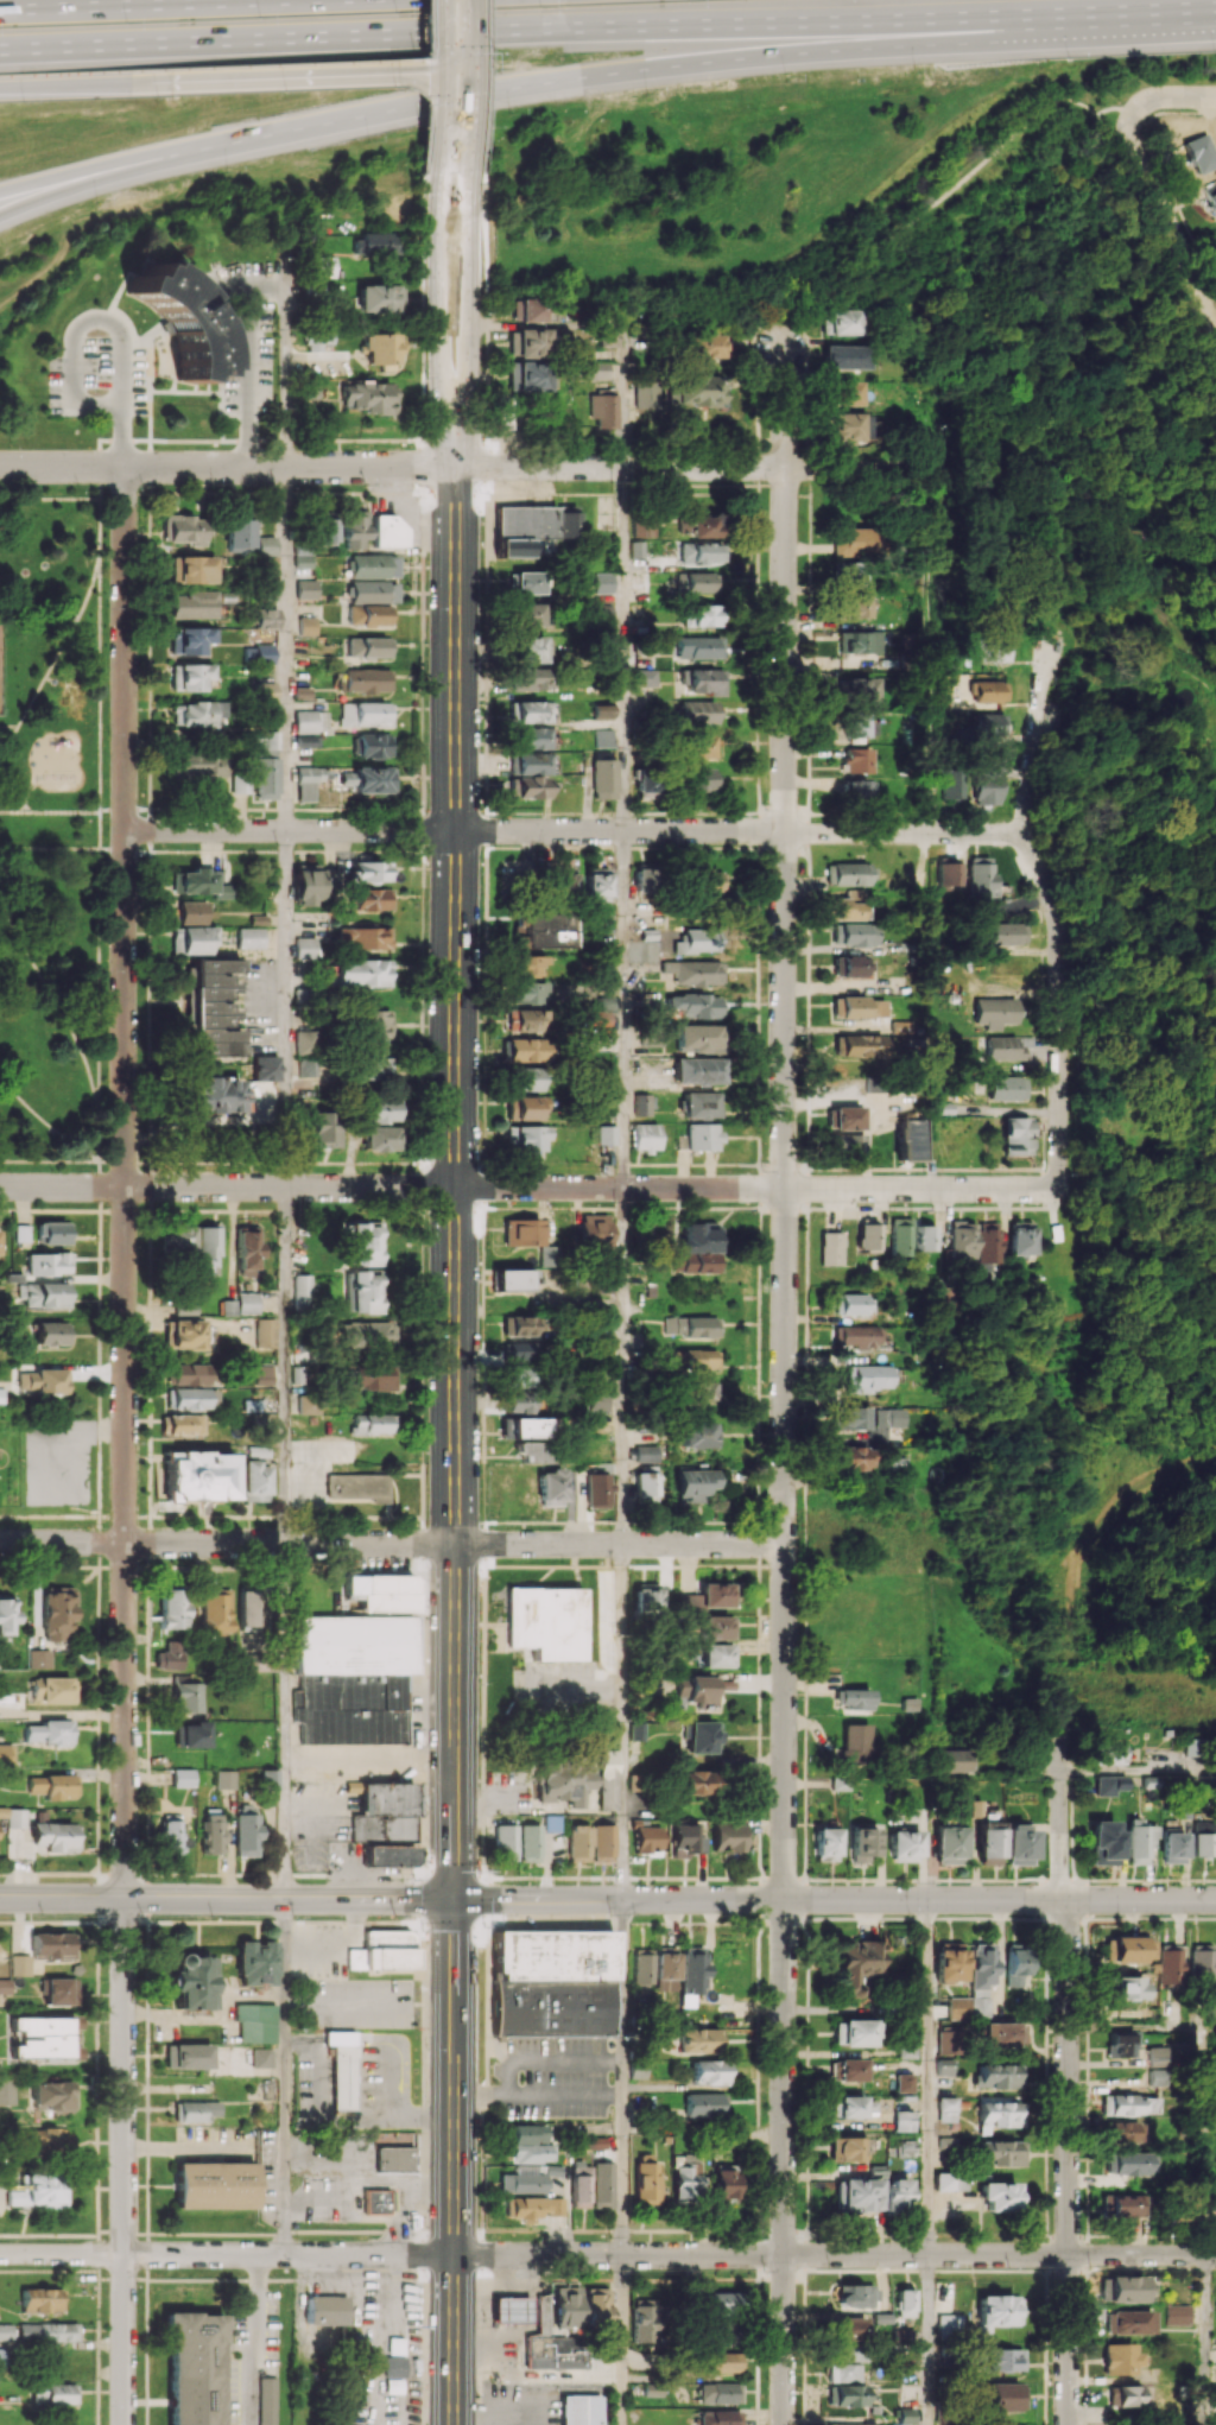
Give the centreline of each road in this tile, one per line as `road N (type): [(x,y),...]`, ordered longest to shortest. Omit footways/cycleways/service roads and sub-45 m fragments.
road 1 (residential): [(785,348),(783,2424)]
road 2 (secondary): [(456,443),(454,2424)]
road 3 (residential): [(126,467),(126,1898)]
road 4 (residential): [(1215,2255),(0,2254)]
road 5 (motorway): [(0,52),(1068,14)]
road 6 (motorway): [(160,157),(601,72),(1068,14)]
road 7 (tertiary): [(1215,1898),(452,1899)]
road 8 (residential): [(1059,1741),(1069,1923),(1068,2424)]
road 9 (residential): [(1053,1185),(455,1188)]
road 10 (residential): [(1026,837),(457,831)]
road 11 (residential): [(1047,647),(1026,837),(1060,935),(1053,1185)]
road 12 (residential): [(126,1898),(124,2424)]
road 13 (residential): [(932,467),(456,467)]
road 14 (residential): [(456,467),(0,467)]
road 15 (residential): [(455,1188),(0,1186)]
road 16 (residential): [(455,1544),(0,1543)]
road 17 (secondary): [(452,1899),(0,1898)]
road 18 (residential): [(457,831),(125,830)]
road 19 (residential): [(785,1544),(455,1544)]
road 20 (motorway): [(147,82),(471,74)]
road 21 (track): [(1038,1666),(1064,1660),(1082,1576),(1140,1492),(1215,1459)]
road 22 (secondary): [(456,443),(470,173)]
road 23 (secondary): [(443,176),(441,363),(456,443)]
road 24 (residential): [(1140,109),(1134,144),(1215,331)]
road 25 (motorway): [(196,0),(0,7)]
road 26 (secondary): [(442,0),(443,176)]
road 27 (secondary): [(470,173),(471,0)]
road 28 (motorway): [(0,215),(160,157)]
road 29 (motorway): [(0,194),(160,157)]
road 30 (motorway): [(1068,14),(1215,4)]
road 31 (motorway): [(0,87),(147,82)]

